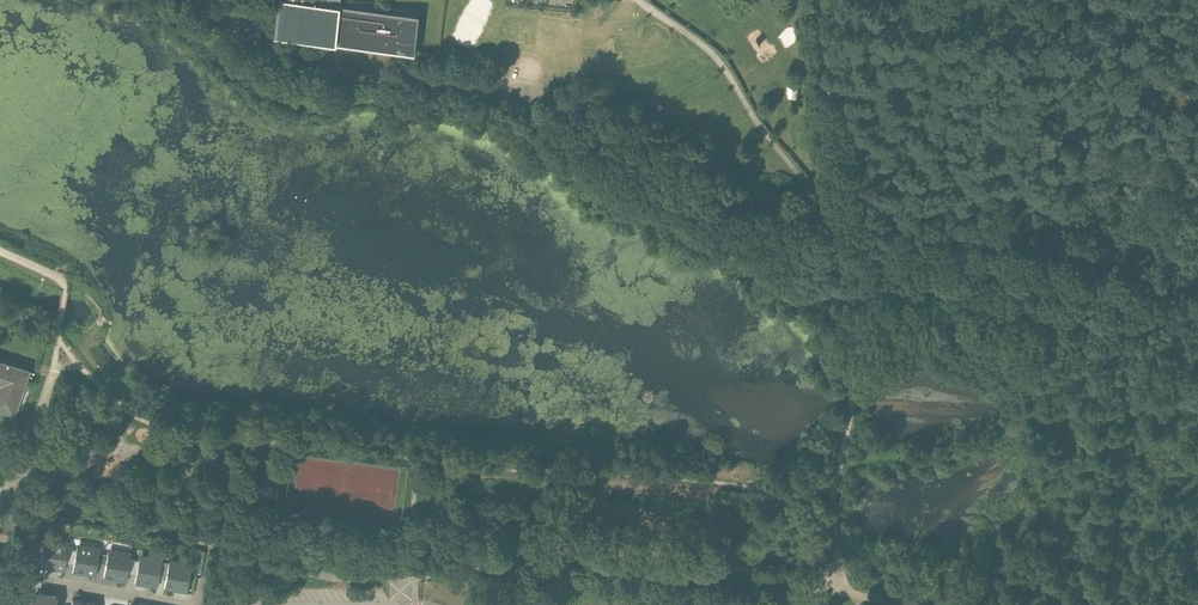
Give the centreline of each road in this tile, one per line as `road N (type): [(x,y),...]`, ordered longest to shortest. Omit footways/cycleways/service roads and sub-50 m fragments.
road 1 (residential): [(173,604),(52,585)]

